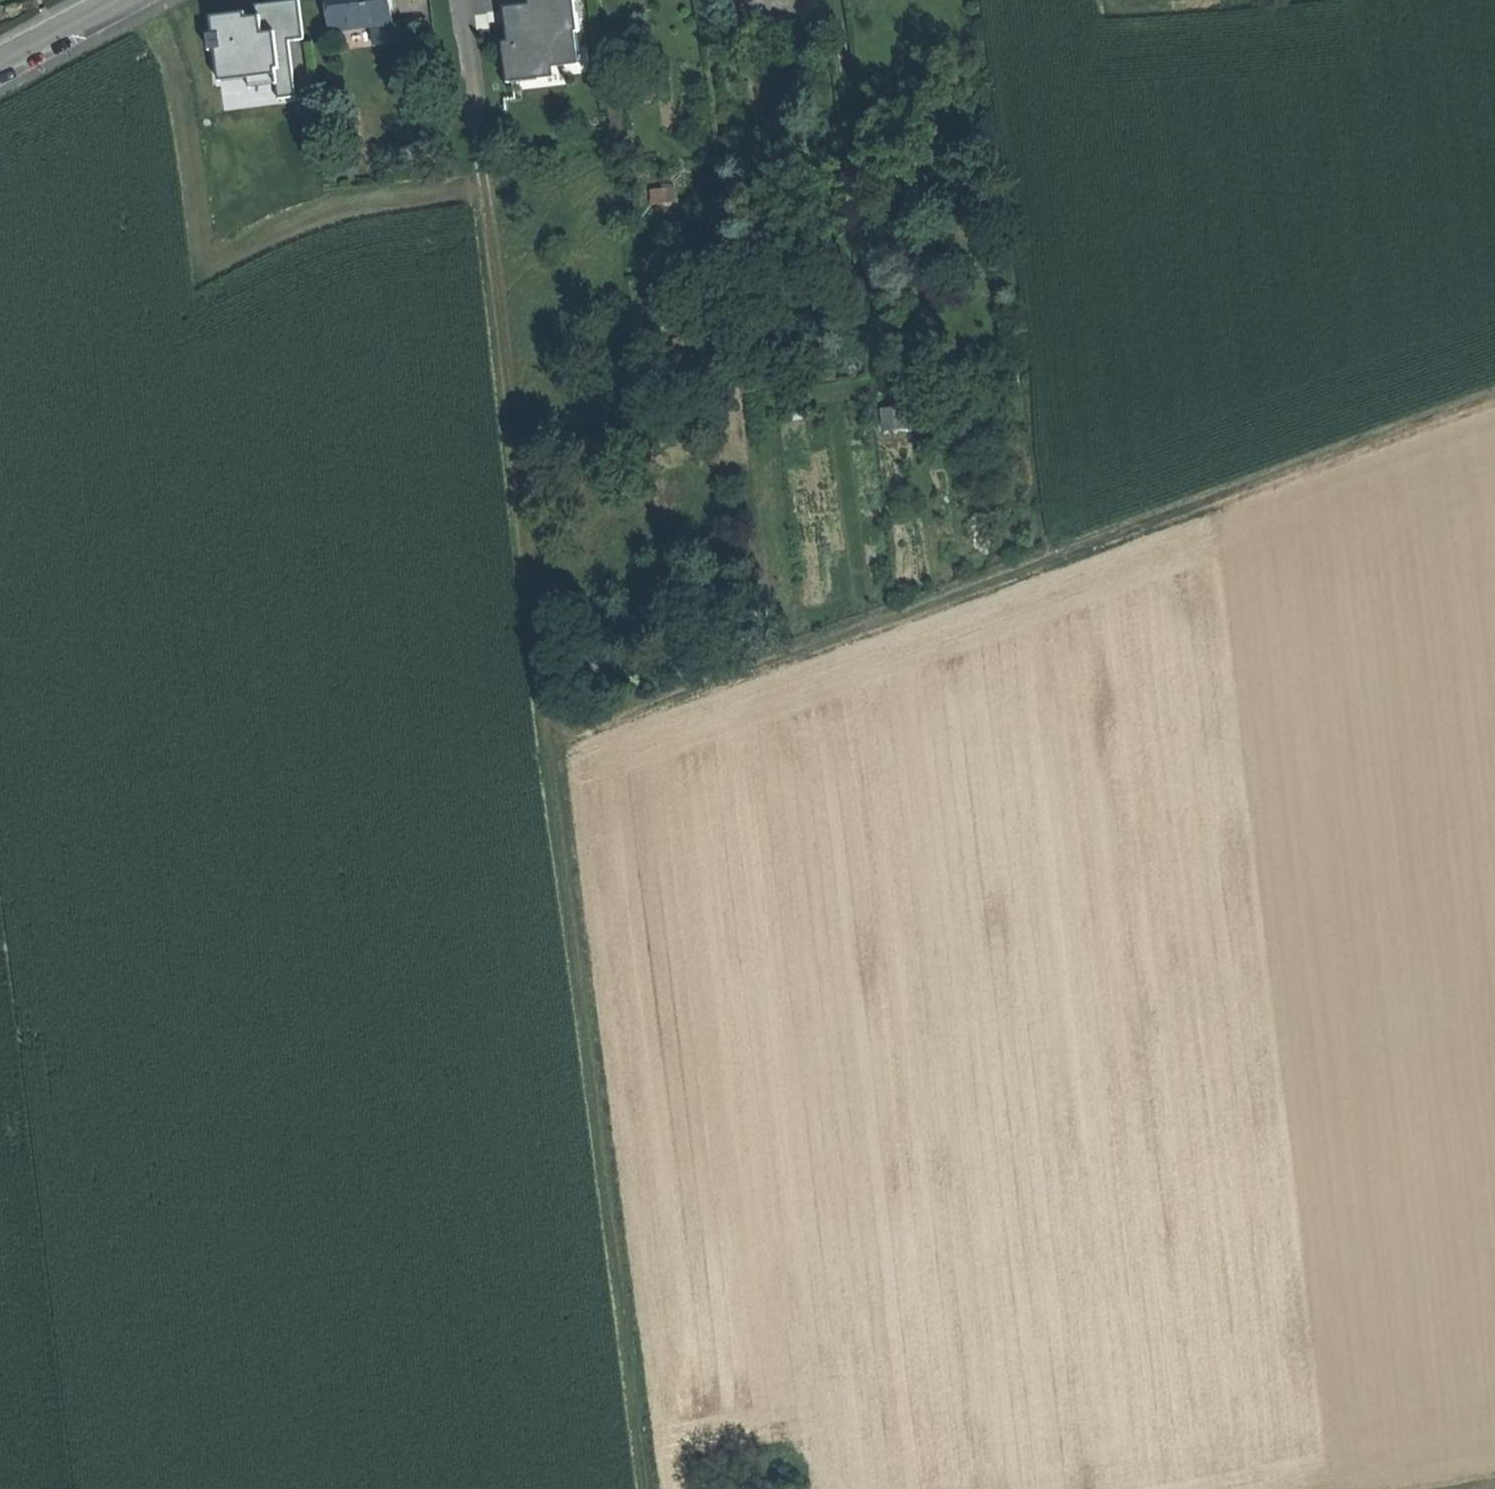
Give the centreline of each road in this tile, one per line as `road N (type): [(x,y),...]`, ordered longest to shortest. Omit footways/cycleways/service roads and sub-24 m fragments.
road 1 (track): [(460,0),(653,1488)]
road 2 (track): [(555,745),(1494,401)]
road 3 (tertiary): [(123,0),(0,67)]

